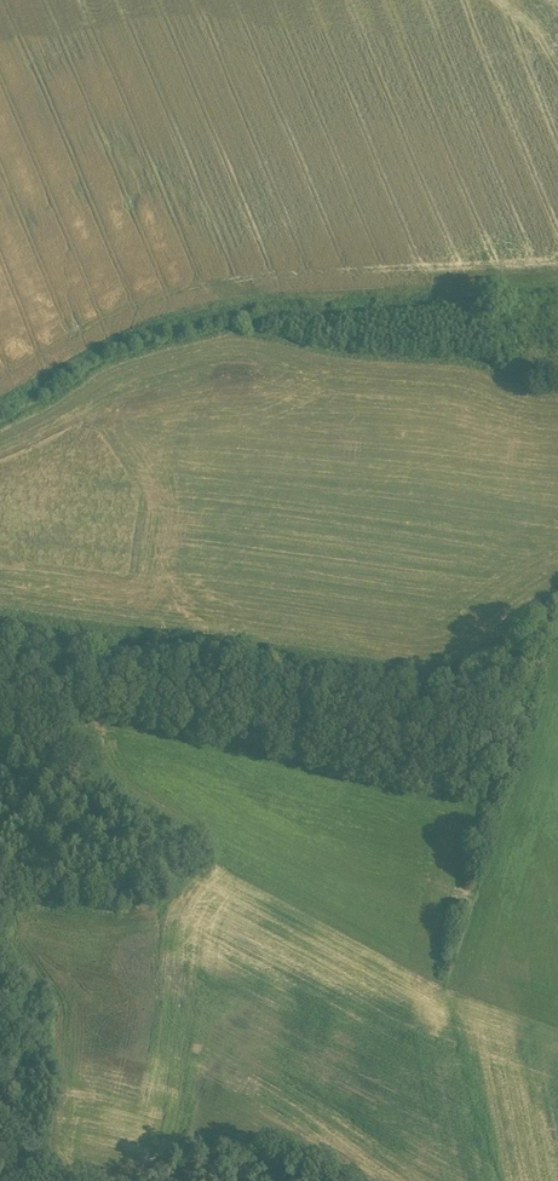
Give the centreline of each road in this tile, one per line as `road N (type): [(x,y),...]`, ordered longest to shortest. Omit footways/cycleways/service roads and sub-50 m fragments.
road 1 (track): [(0,397),(135,327),(225,302),(557,282)]

